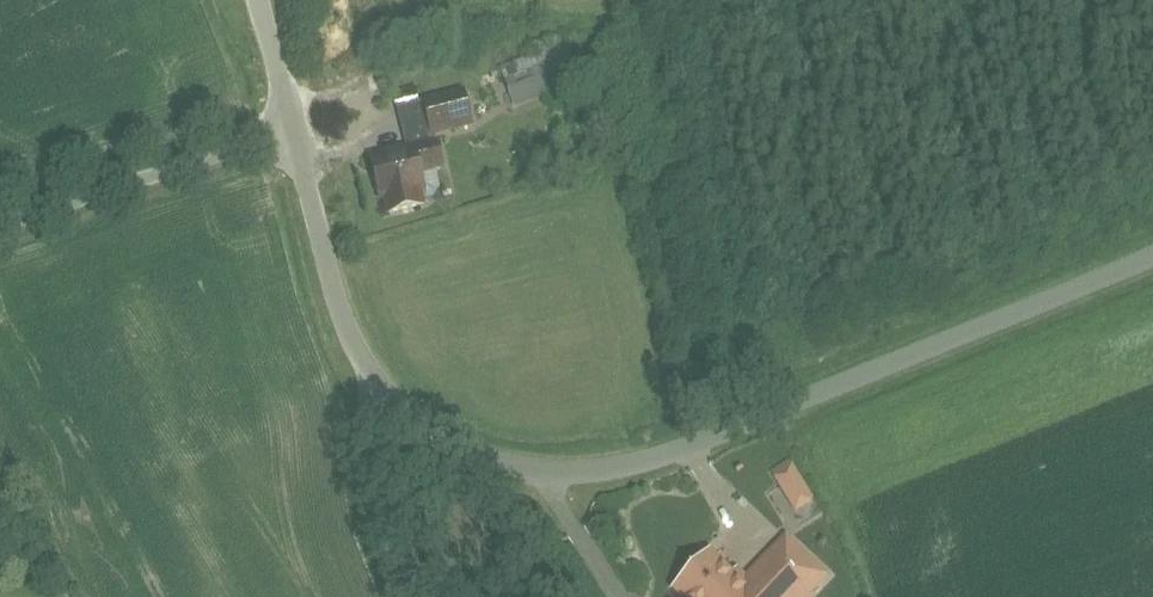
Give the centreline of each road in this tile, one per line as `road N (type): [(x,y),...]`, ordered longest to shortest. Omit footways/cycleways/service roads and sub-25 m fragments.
road 1 (unclassified): [(1152,260),(690,450),(589,471),(527,468),(484,459),(419,424),(361,363),(327,274),(295,128)]
road 2 (unclassified): [(0,228),(295,128)]
road 3 (track): [(375,383),(368,424),(377,498),(414,596)]
road 4 (unclassified): [(295,128),(261,0)]

